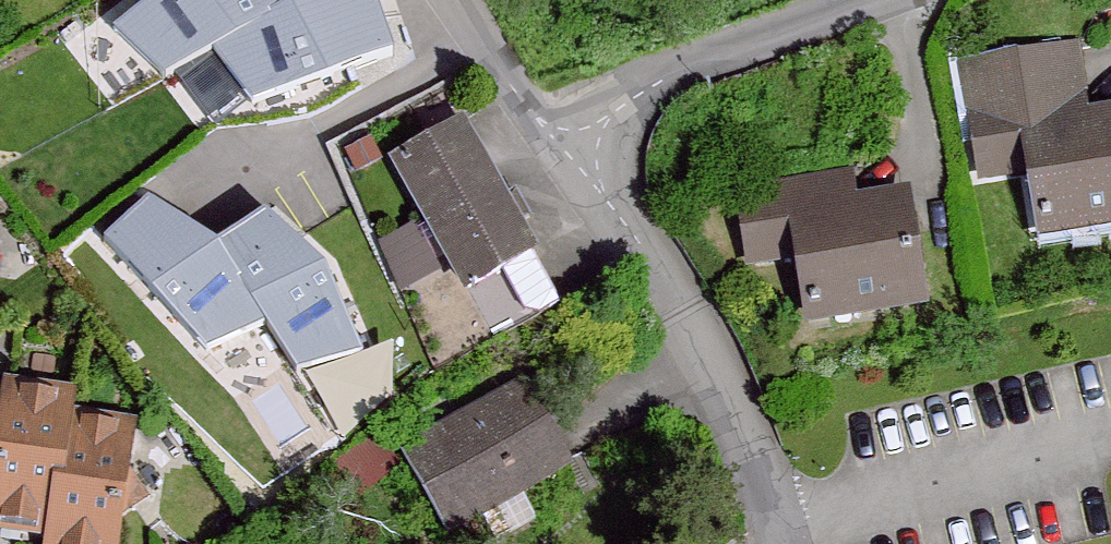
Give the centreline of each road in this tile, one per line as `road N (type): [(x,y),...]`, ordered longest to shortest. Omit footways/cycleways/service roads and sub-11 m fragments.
road 1 (residential): [(774,543),(699,318),(578,172)]
road 2 (residential): [(578,172),(656,89),(896,0)]
road 3 (residential): [(578,172),(507,84),(455,0)]

